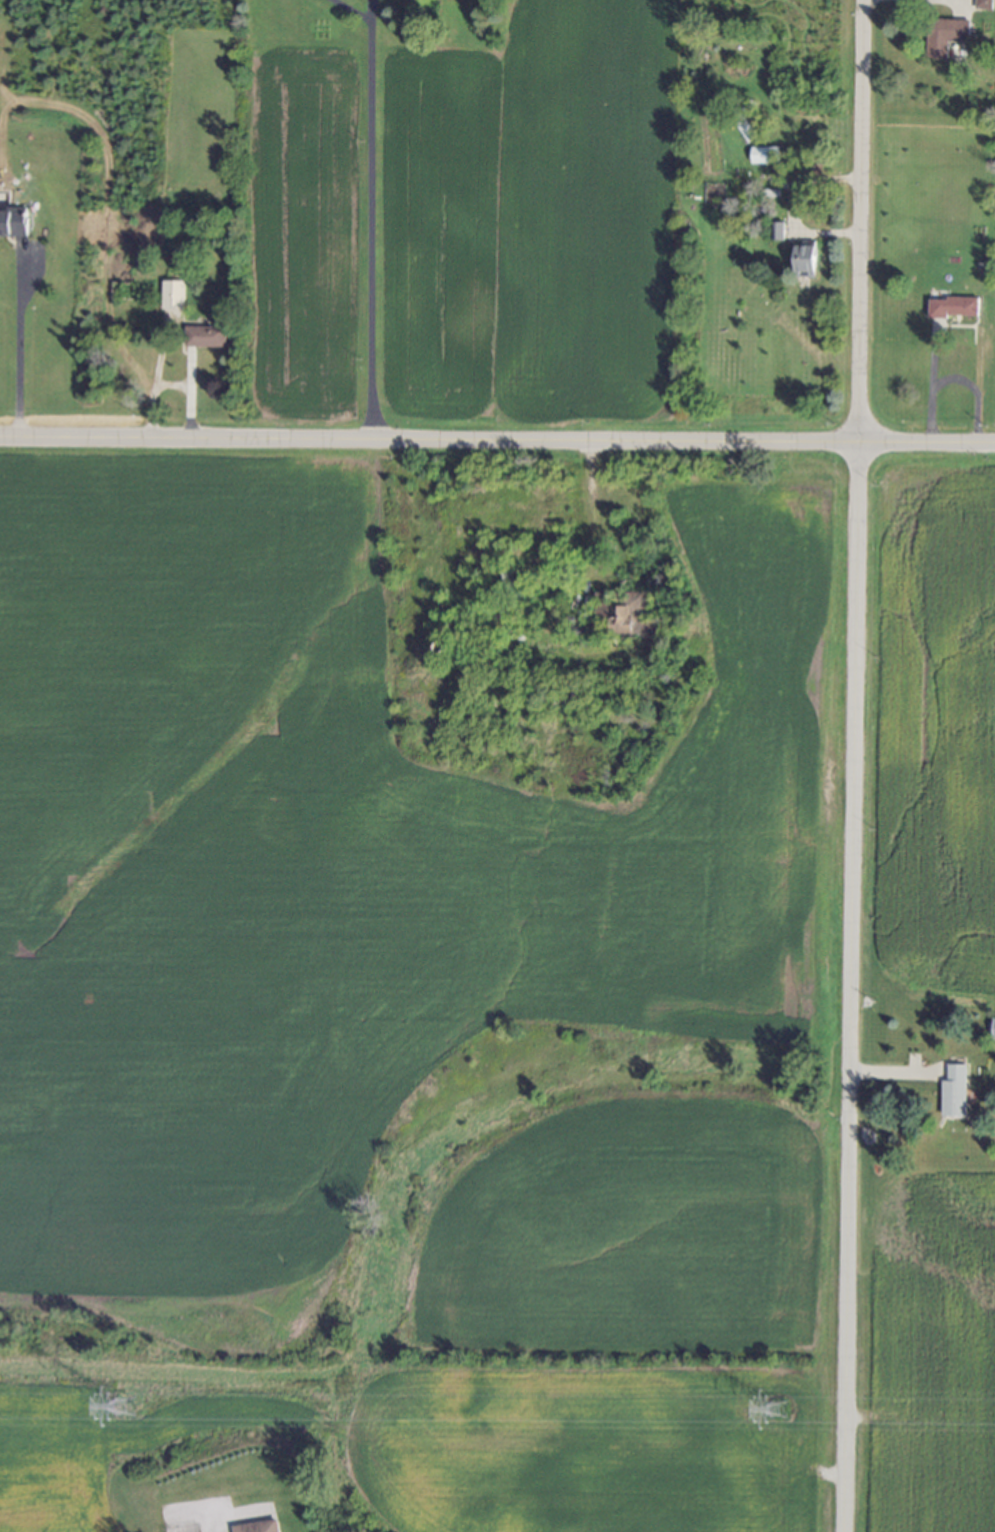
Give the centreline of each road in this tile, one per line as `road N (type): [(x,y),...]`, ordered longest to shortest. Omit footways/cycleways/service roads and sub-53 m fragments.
road 1 (residential): [(863,0),(845,1531)]
road 2 (tertiary): [(994,441),(0,437)]

